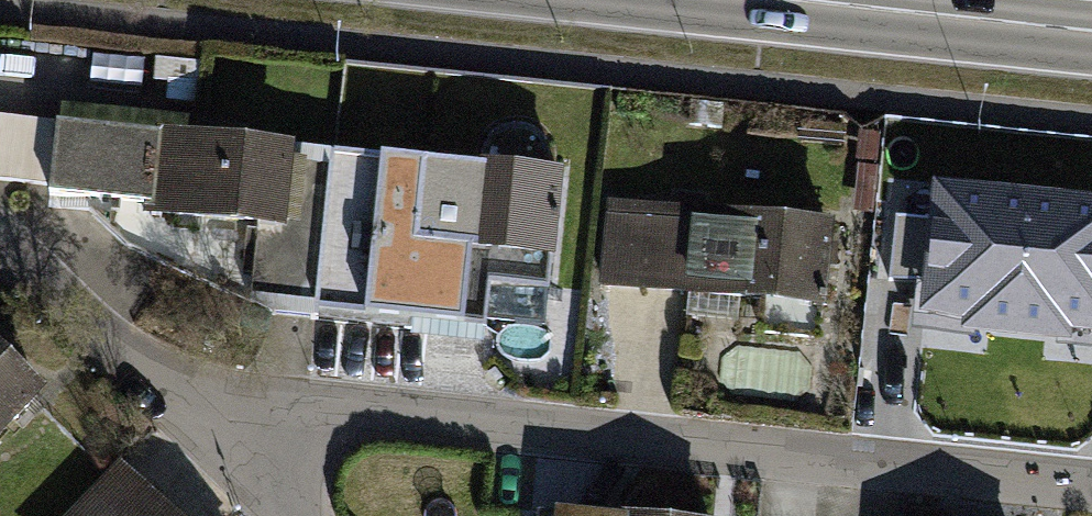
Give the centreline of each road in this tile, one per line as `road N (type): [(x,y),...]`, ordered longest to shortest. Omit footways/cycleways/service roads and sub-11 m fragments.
road 1 (residential): [(1091,494),(349,417),(237,463)]
road 2 (residential): [(237,463),(0,237)]
road 3 (secondary): [(1091,30),(819,0)]

